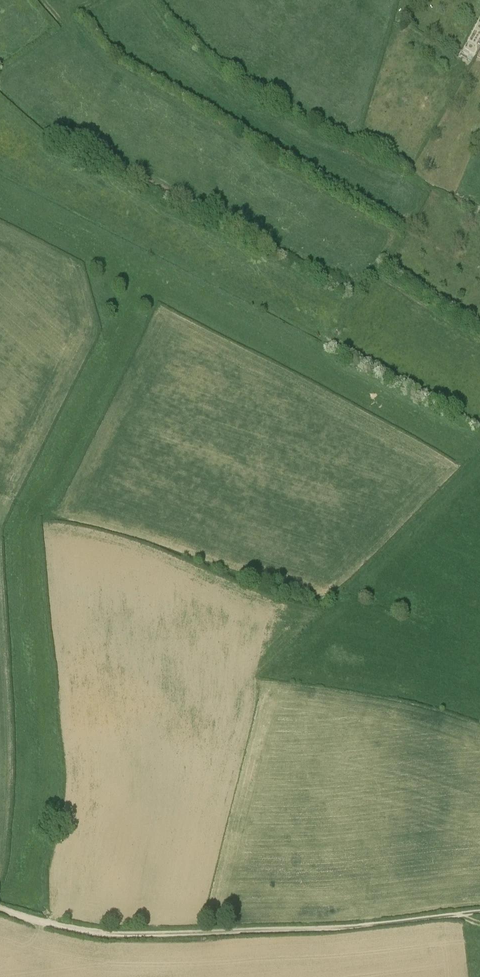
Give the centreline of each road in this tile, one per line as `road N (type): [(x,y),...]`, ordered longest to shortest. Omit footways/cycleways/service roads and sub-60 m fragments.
road 1 (track): [(0,909),(121,934),(350,927),(479,912)]

